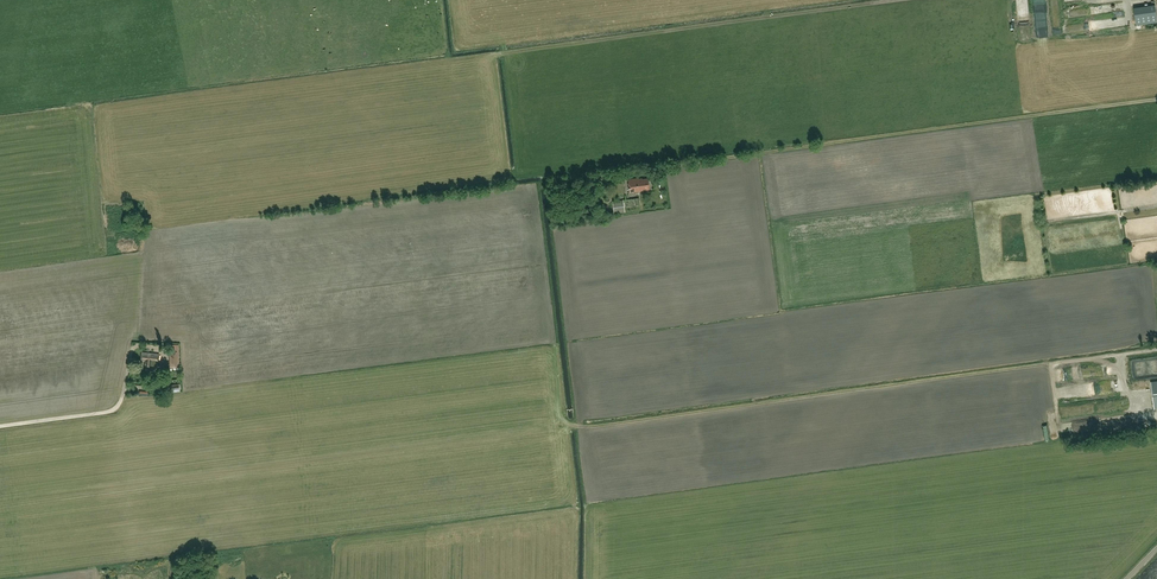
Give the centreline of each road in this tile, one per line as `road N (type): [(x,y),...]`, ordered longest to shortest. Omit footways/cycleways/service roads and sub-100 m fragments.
road 1 (track): [(1123,353),(599,427),(554,418)]
road 2 (track): [(501,52),(894,0)]
road 3 (track): [(113,410),(121,417),(138,564),(211,555),(212,578)]
road 4 (track): [(133,347),(113,410),(0,425)]

